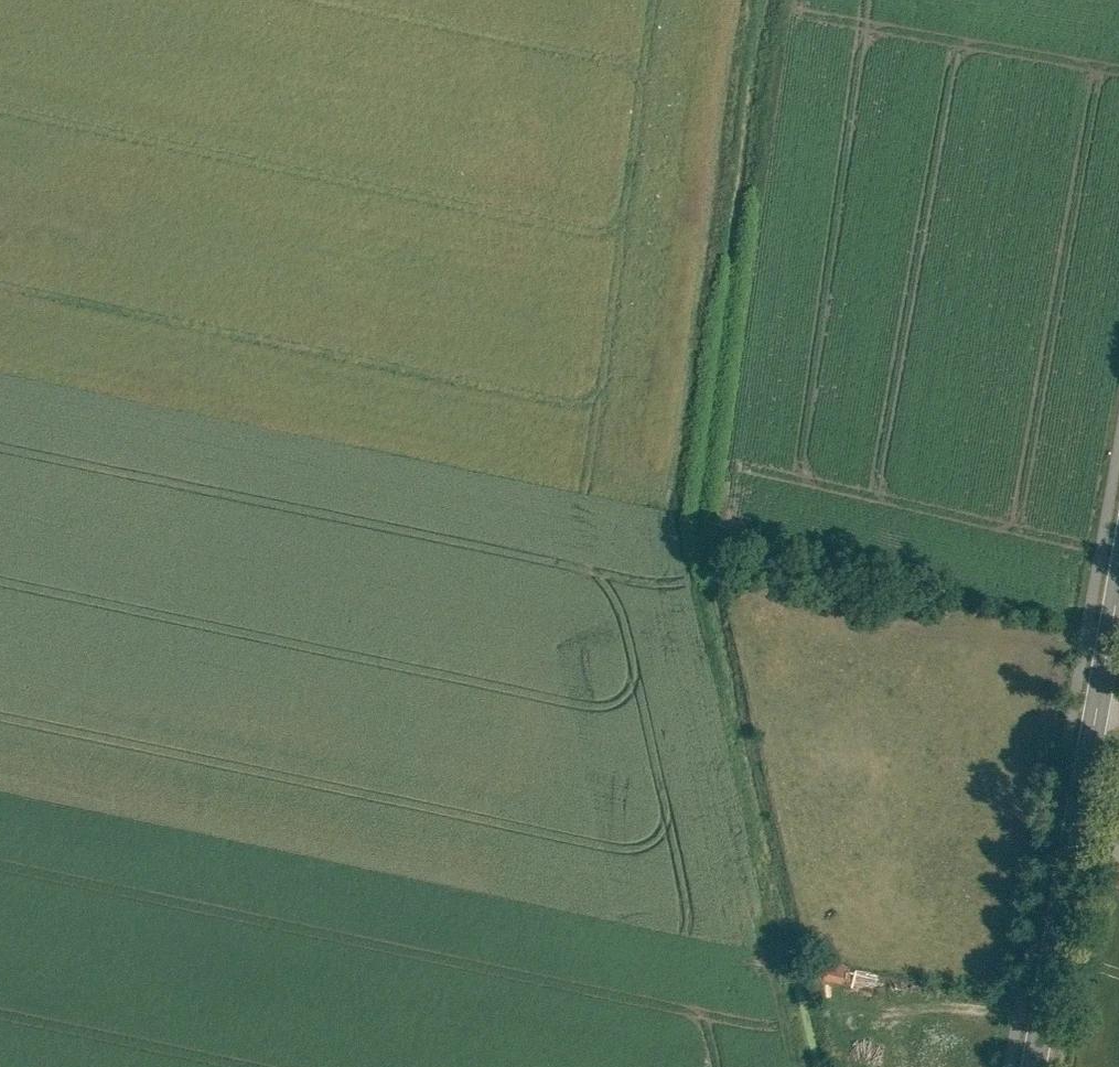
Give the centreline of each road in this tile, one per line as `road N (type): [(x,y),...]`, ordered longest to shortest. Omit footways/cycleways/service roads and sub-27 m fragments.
road 1 (tertiary): [(1118,509),(1021,1066)]

